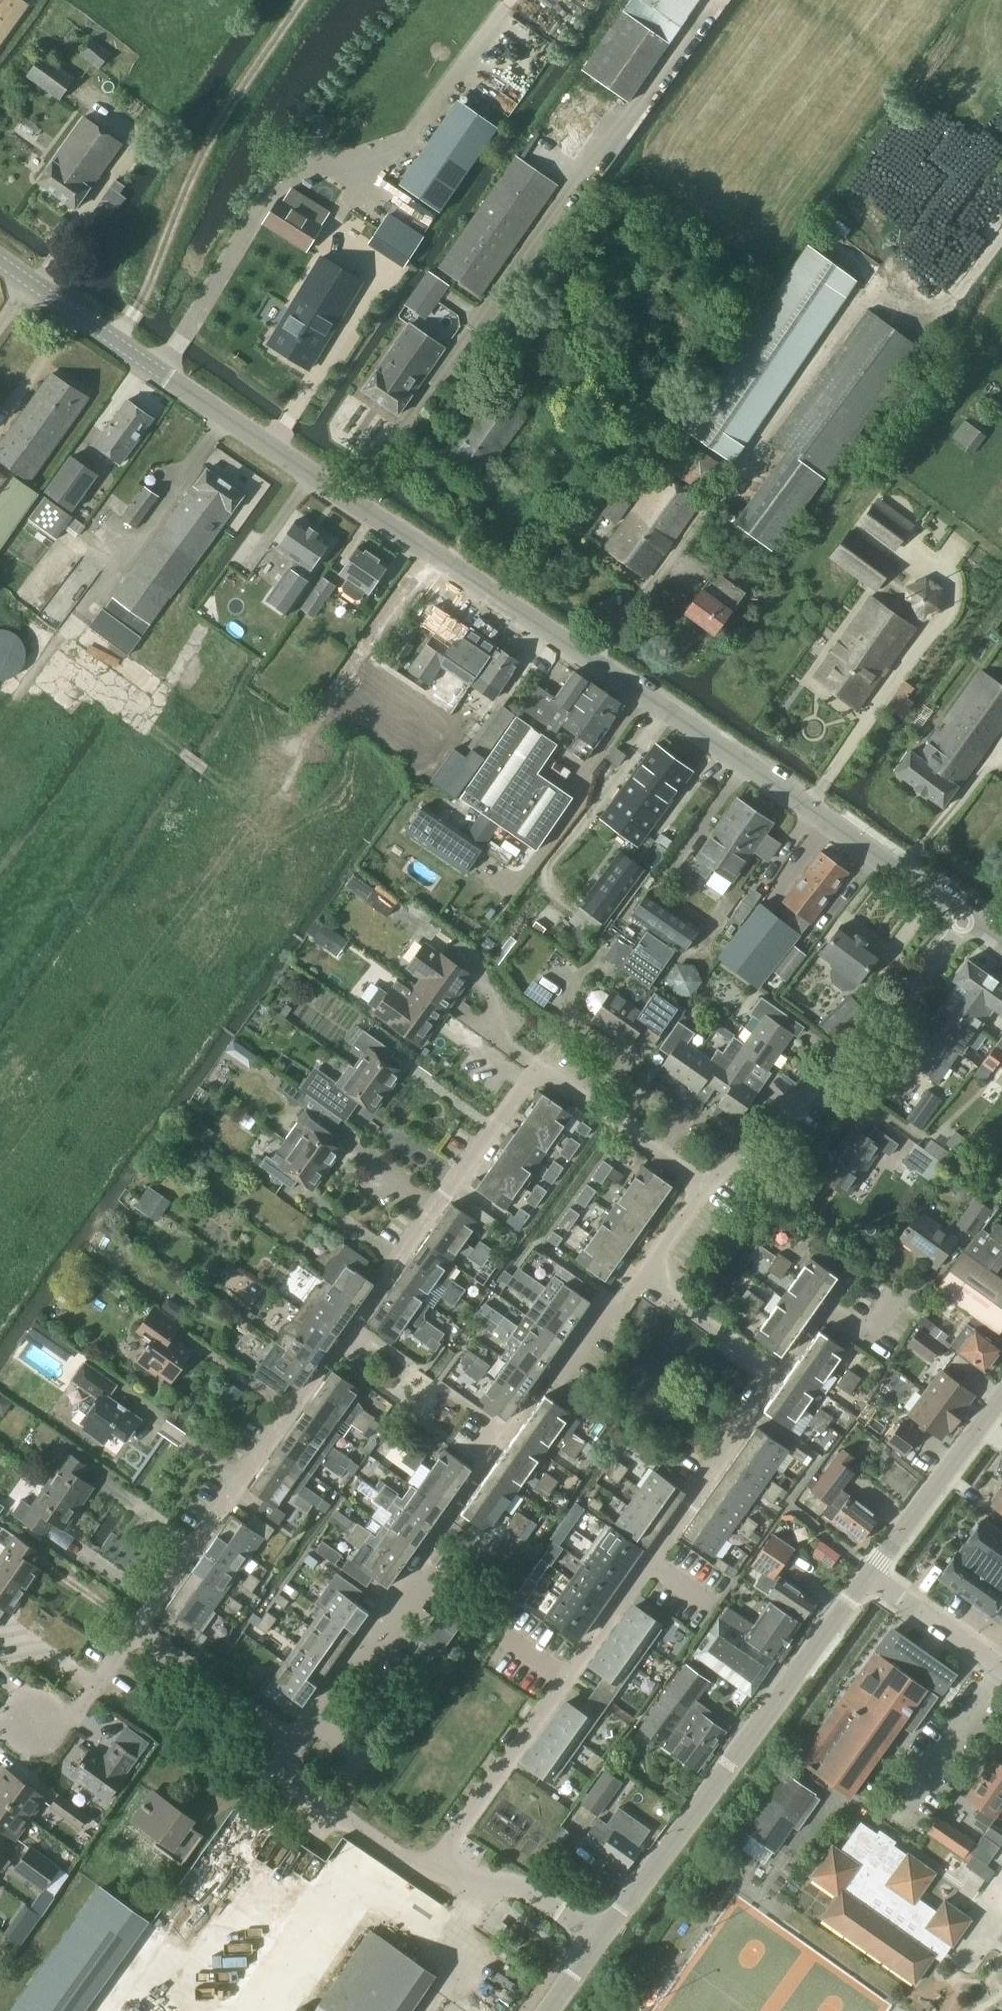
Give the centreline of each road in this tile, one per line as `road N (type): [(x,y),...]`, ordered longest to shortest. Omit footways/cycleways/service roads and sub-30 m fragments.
road 1 (tertiary): [(966,915),(0,259)]
road 2 (residential): [(133,1629),(539,1066),(710,1184)]
road 3 (residential): [(427,1876),(729,1448),(774,1372),(646,1279)]
road 4 (residential): [(296,1743),(602,1306),(646,1279)]
road 5 (tertiary): [(600,1939),(869,1576)]
road 6 (track): [(311,0),(208,148),(142,304),(111,338)]
road 7 (residential): [(767,1131),(917,985),(966,915)]
road 8 (tertiary): [(869,1576),(1001,1396)]
road 9 (residential): [(296,1743),(133,1629)]
road 10 (residential): [(600,1939),(521,1887),(480,1891),(427,1876)]
road 11 (residential): [(133,1629),(71,1716),(0,1723)]
road 12 (residential): [(1001,1669),(869,1576)]
road 13 (residential): [(427,1876),(323,1805)]

